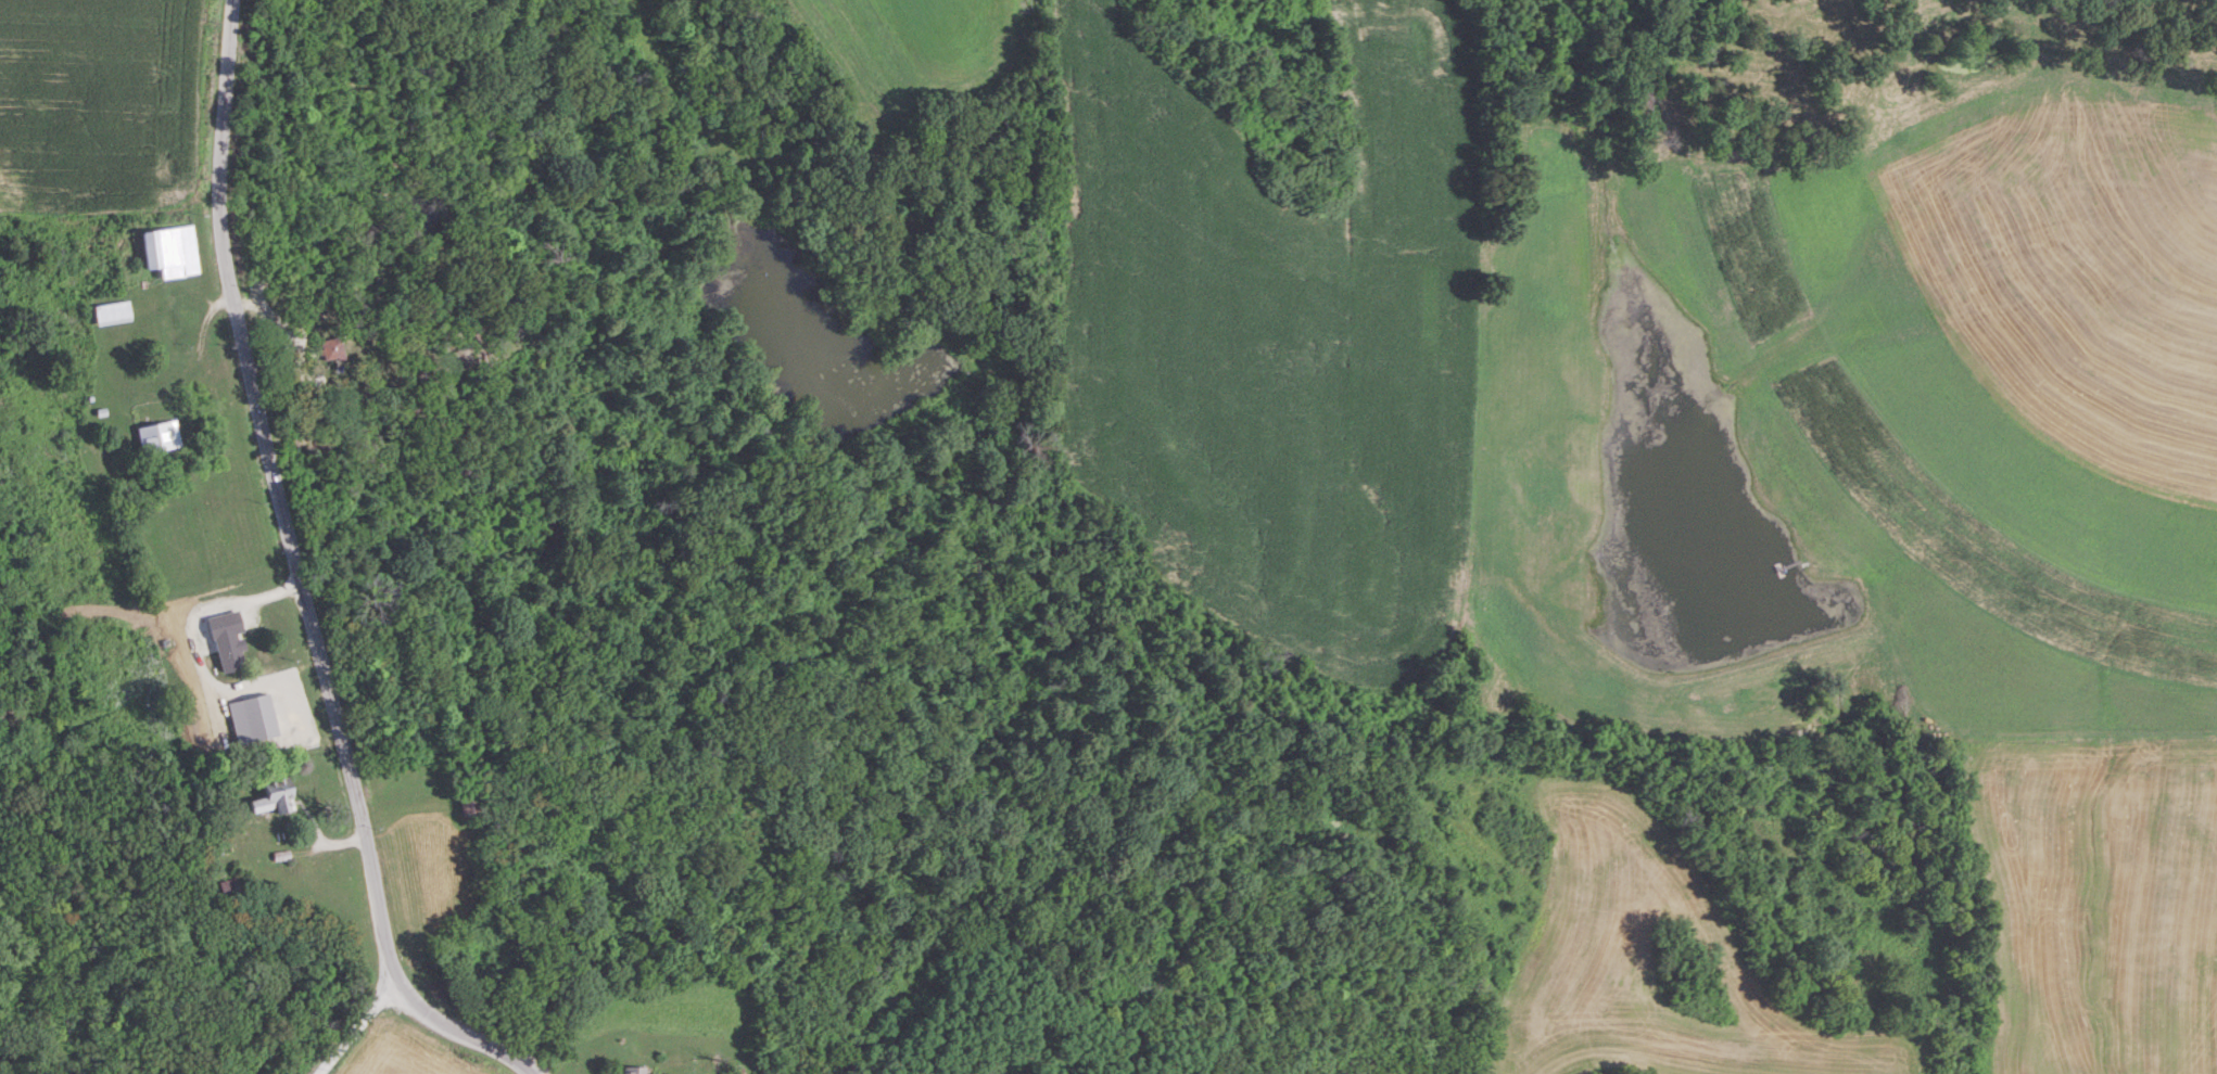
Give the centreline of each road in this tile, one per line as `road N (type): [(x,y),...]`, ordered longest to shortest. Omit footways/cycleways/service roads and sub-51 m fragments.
road 1 (tertiary): [(533,1073),(430,1012),(388,956),(223,258),(217,183),(230,0)]
road 2 (residential): [(395,974),(316,1073)]

